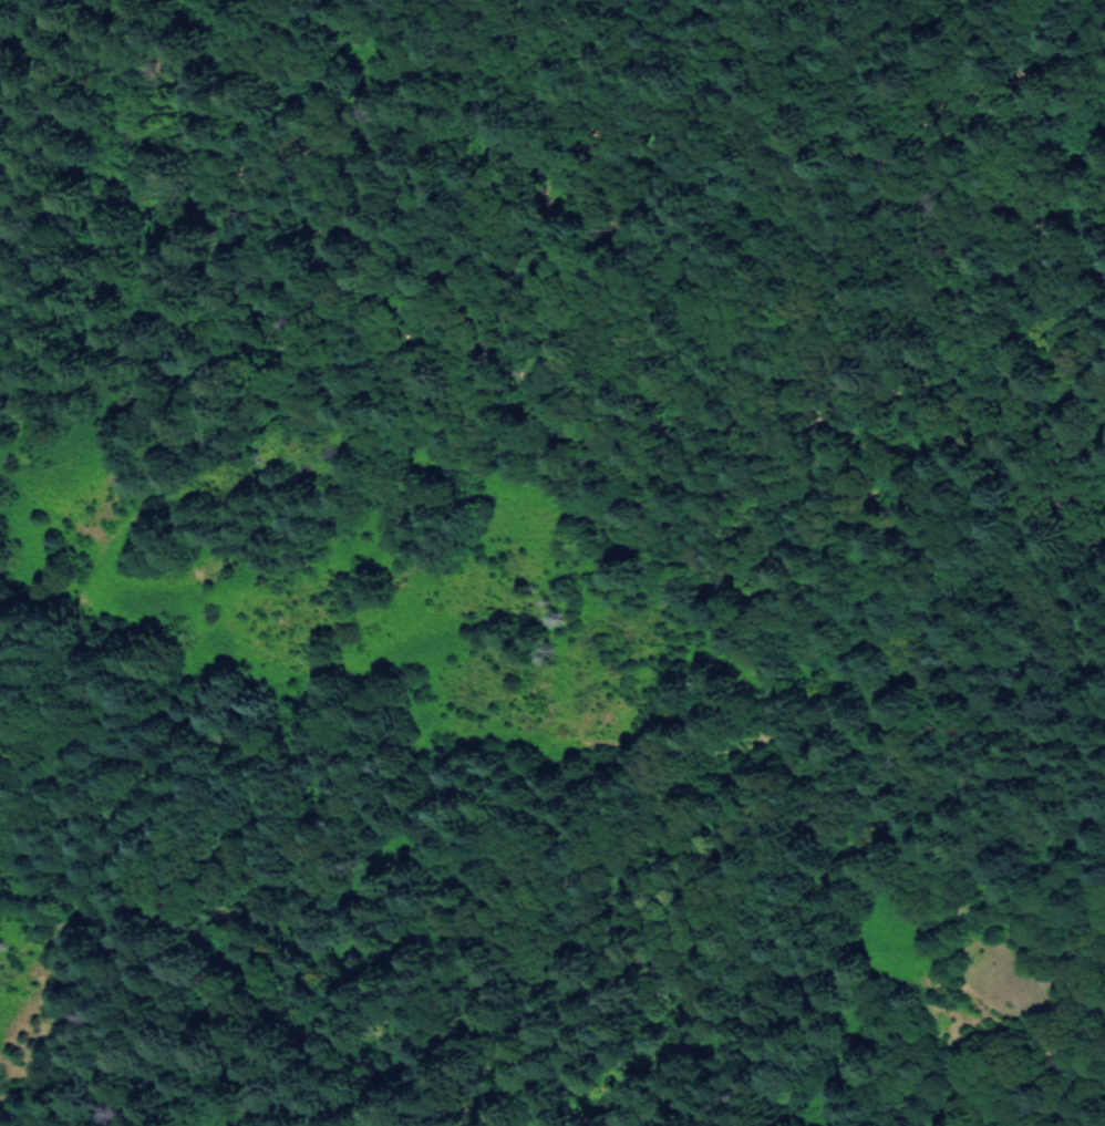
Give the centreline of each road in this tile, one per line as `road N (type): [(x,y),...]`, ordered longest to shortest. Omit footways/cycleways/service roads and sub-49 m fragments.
road 1 (track): [(1104,1086),(979,1009),(878,891),(791,846),(776,827),(724,674),(619,540),(586,516),(380,453),(267,433),(242,442),(156,508),(65,603),(0,624)]

